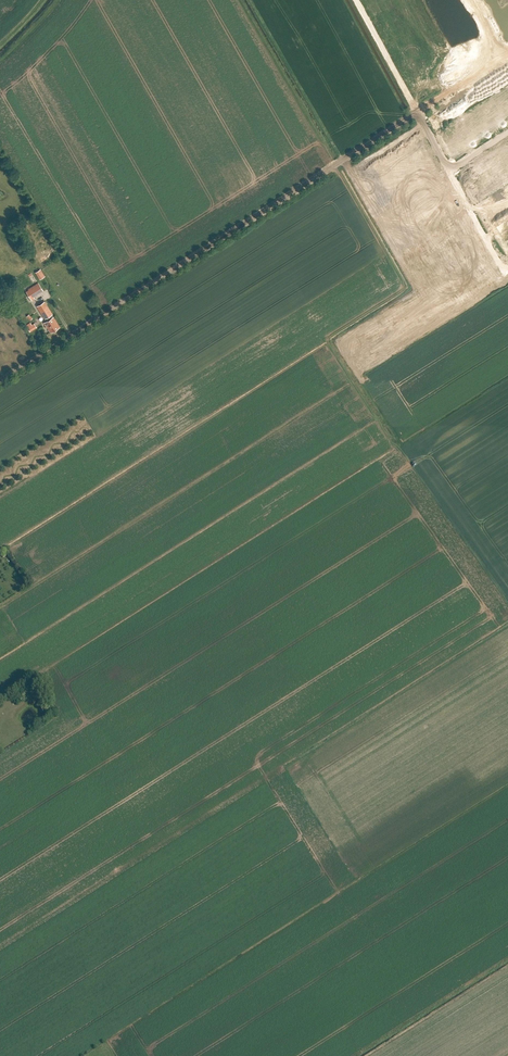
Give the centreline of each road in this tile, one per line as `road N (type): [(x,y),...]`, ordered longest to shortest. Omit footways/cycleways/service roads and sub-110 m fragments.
road 1 (track): [(70,335),(436,102)]
road 2 (residential): [(358,0),(445,165),(454,169),(507,134)]

